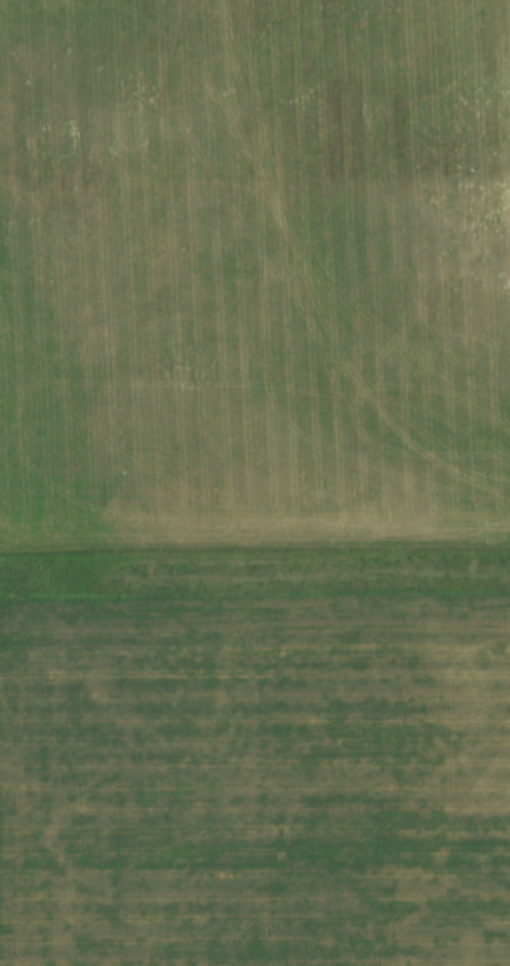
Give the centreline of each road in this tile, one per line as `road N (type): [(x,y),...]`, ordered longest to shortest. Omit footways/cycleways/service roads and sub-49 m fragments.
road 1 (track): [(509,575),(0,580)]

